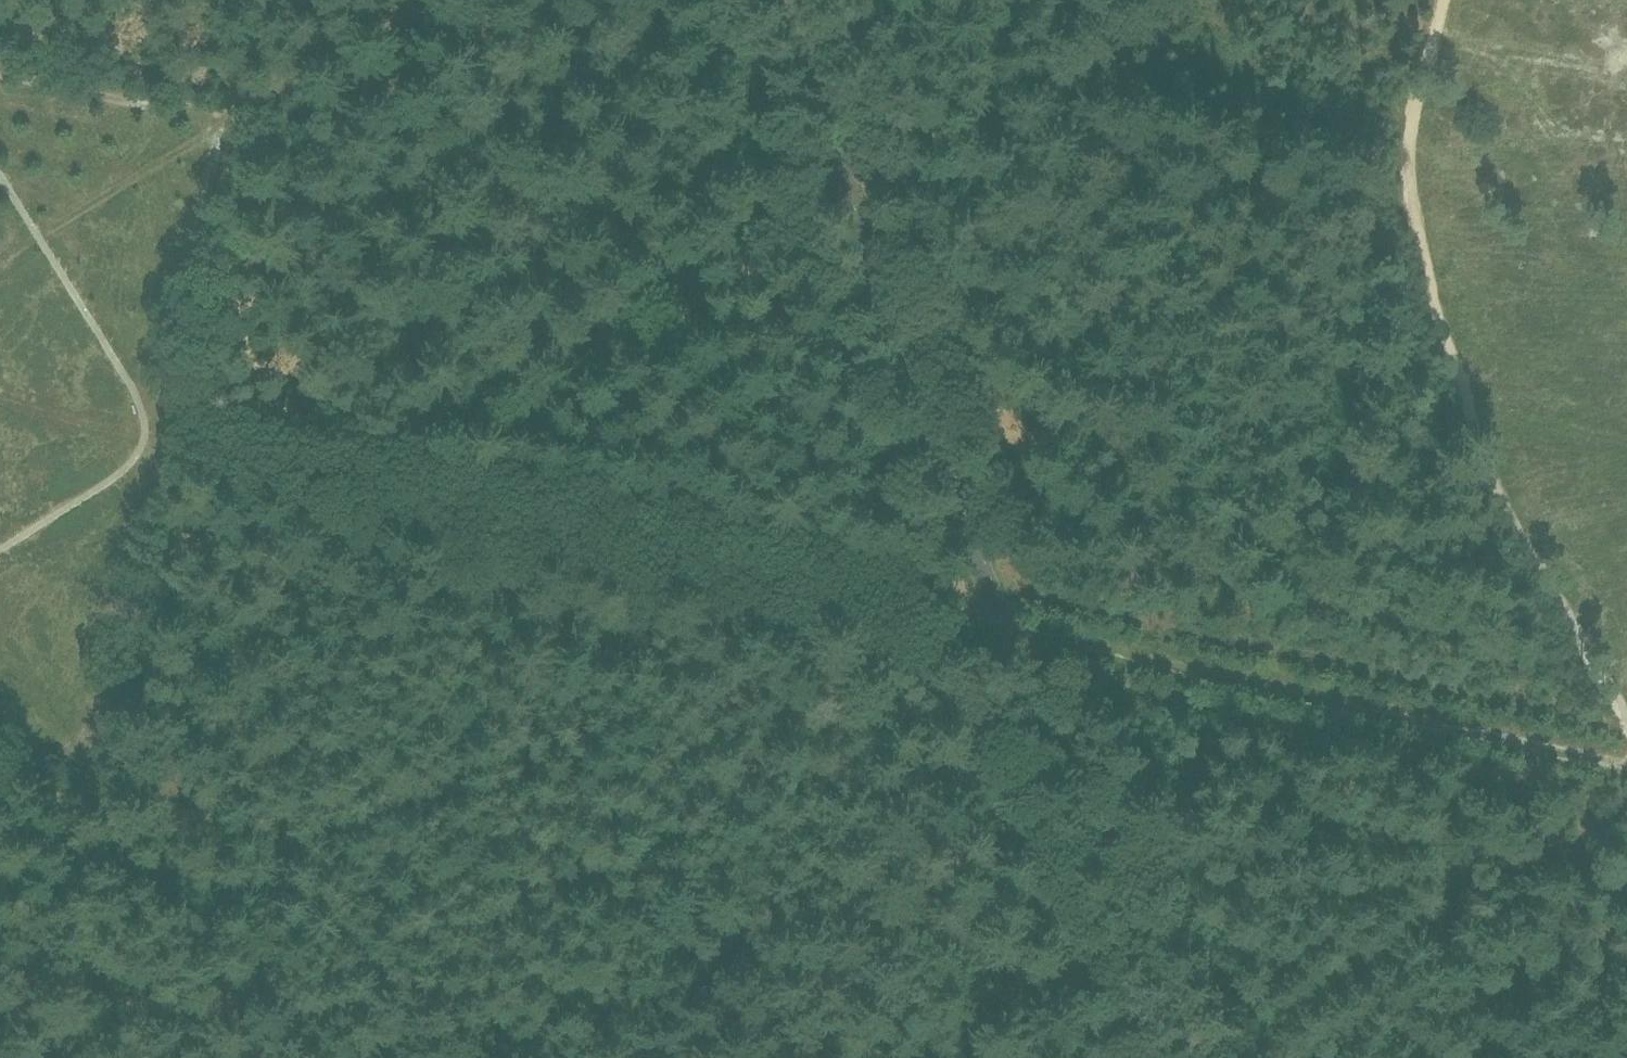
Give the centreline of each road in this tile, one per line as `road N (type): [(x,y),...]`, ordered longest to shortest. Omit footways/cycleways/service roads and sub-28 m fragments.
road 1 (tertiary): [(1186,1057),(1150,994),(933,447),(850,224),(780,0)]
road 2 (track): [(1626,765),(1007,629)]

